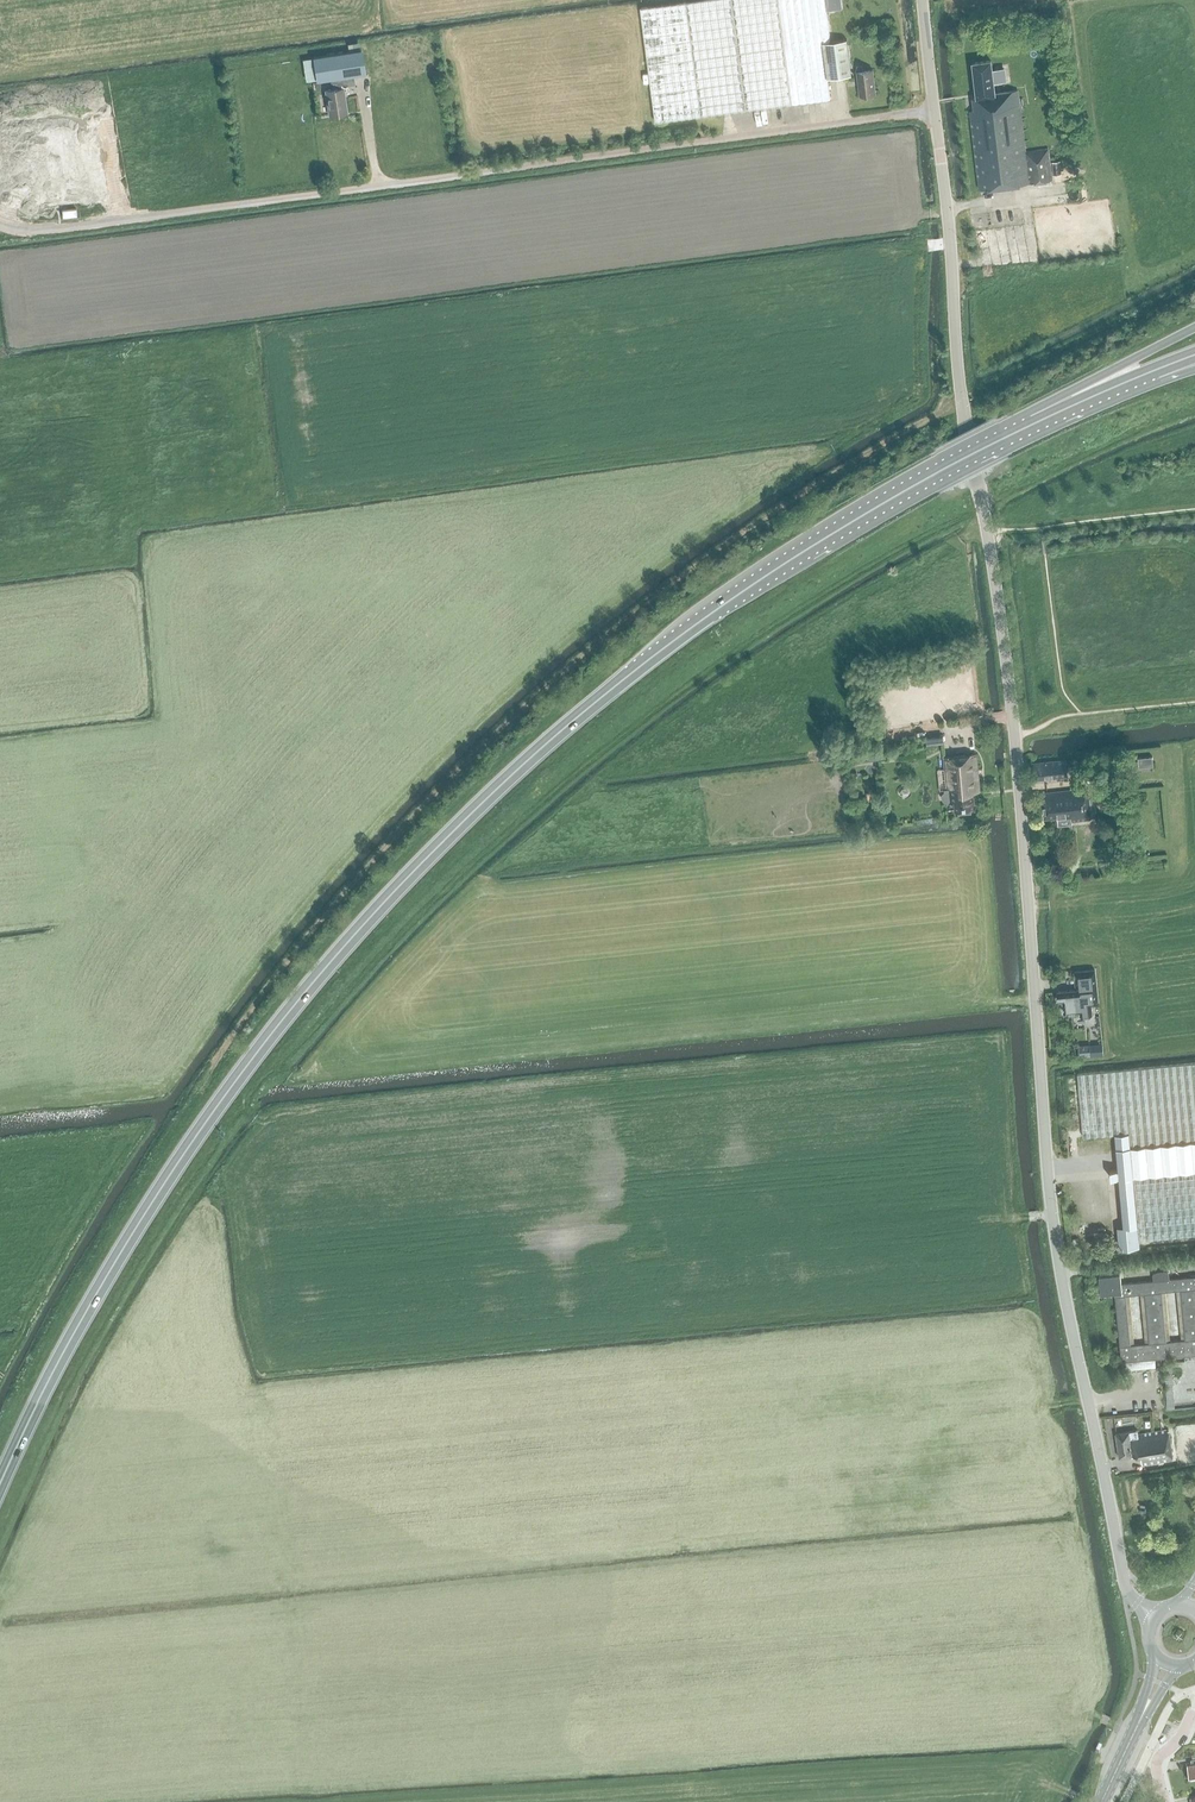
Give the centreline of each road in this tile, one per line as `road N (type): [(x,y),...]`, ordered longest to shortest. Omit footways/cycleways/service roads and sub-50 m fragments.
road 1 (trunk): [(0,1489),(118,1252),(204,1124),(385,898),(534,754),(712,613),(858,518),(1032,424)]
road 2 (tertiary): [(976,476),(1008,679),(1059,1273),(1121,1569),(1130,1596),(1155,1619)]
road 3 (unclassified): [(0,226),(40,233),(935,111)]
road 4 (tertiary): [(976,476),(957,374),(935,111)]
road 5 (trunk): [(1194,328),(1090,383),(1032,424)]
road 6 (secondary): [(1100,1801),(1168,1665)]

